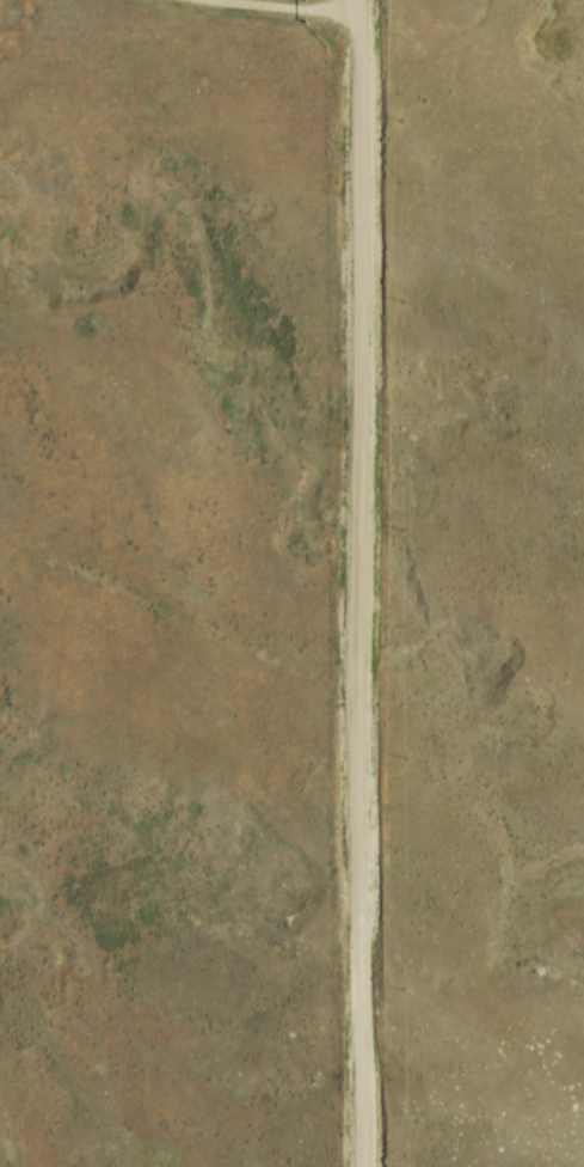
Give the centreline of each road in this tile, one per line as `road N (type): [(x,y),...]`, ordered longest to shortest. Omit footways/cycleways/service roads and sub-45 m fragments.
road 1 (residential): [(350,1166),(345,0)]

